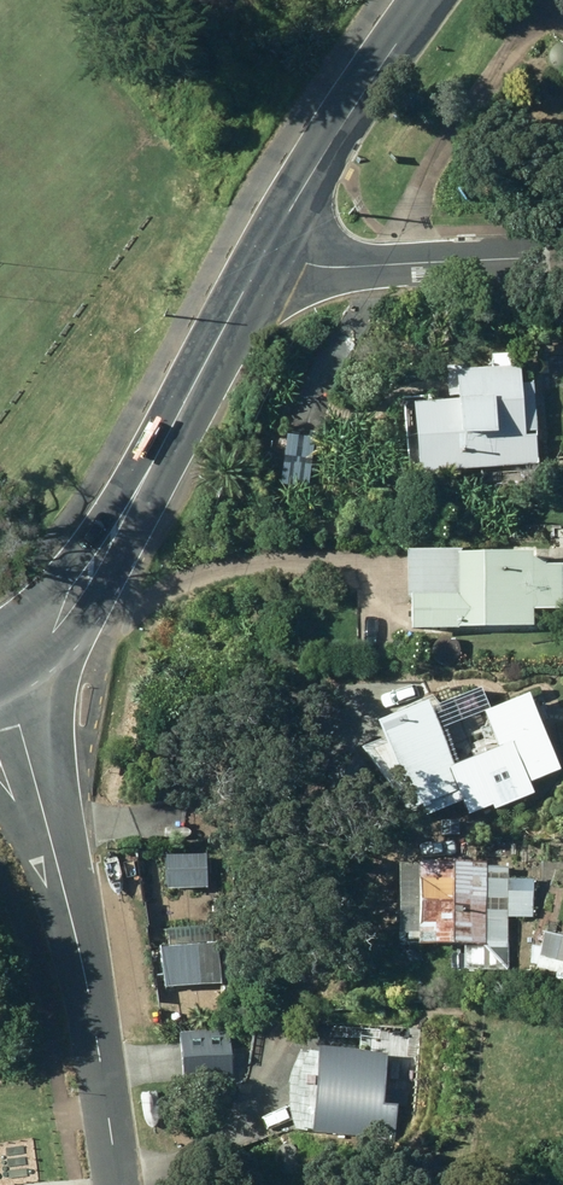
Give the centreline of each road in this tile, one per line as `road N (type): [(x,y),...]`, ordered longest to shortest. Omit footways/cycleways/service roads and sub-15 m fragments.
road 1 (secondary): [(265,258),(87,591),(29,658),(0,678)]
road 2 (unclassified): [(61,882),(87,974),(116,1184)]
road 3 (secondary): [(430,0),(360,96),(265,258)]
road 4 (residential): [(265,258),(302,271),(562,260)]
road 5 (unclassified): [(0,681),(21,727),(61,882)]

